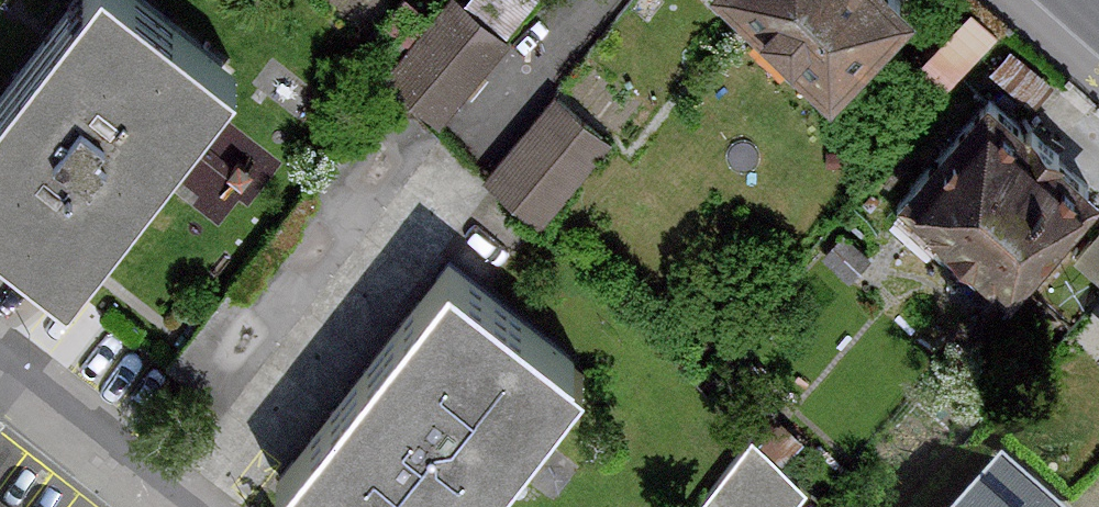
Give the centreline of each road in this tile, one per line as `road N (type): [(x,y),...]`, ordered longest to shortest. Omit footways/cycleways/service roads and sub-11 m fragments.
road 1 (residential): [(0,373),(169,506)]

